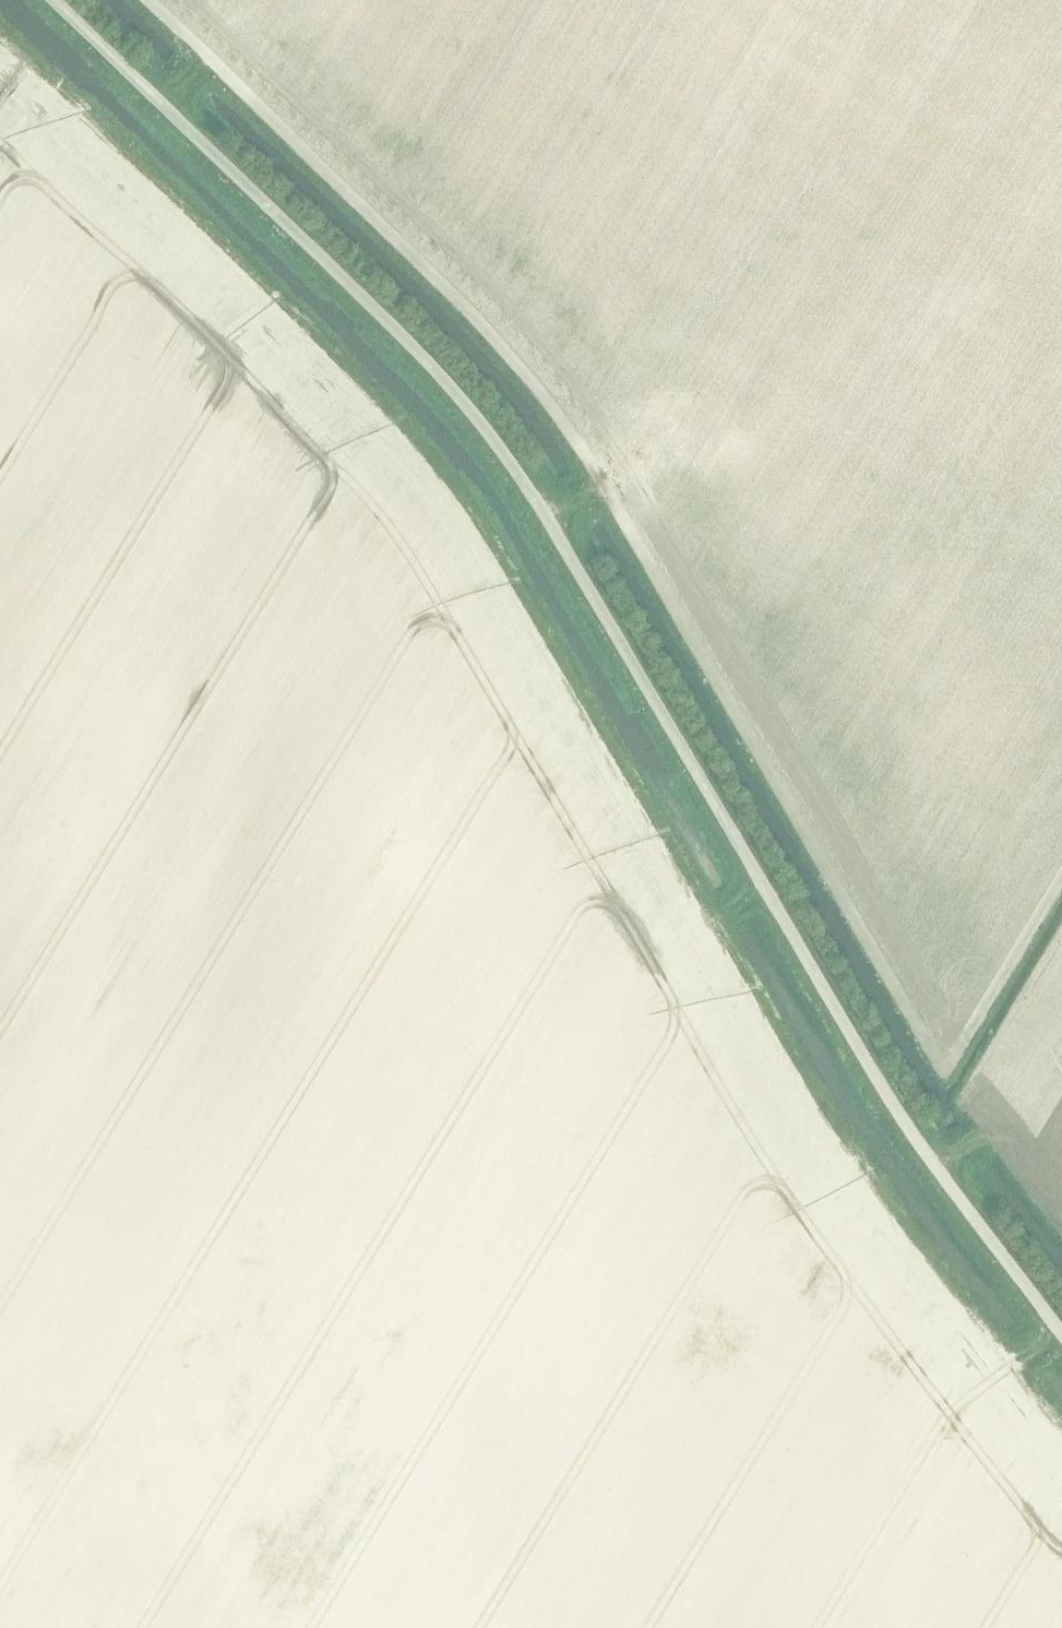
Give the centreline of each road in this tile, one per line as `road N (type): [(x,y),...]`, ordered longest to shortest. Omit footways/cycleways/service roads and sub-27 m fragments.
road 1 (unclassified): [(1061,1333),(889,1096),(545,515),(439,372),(56,0)]

